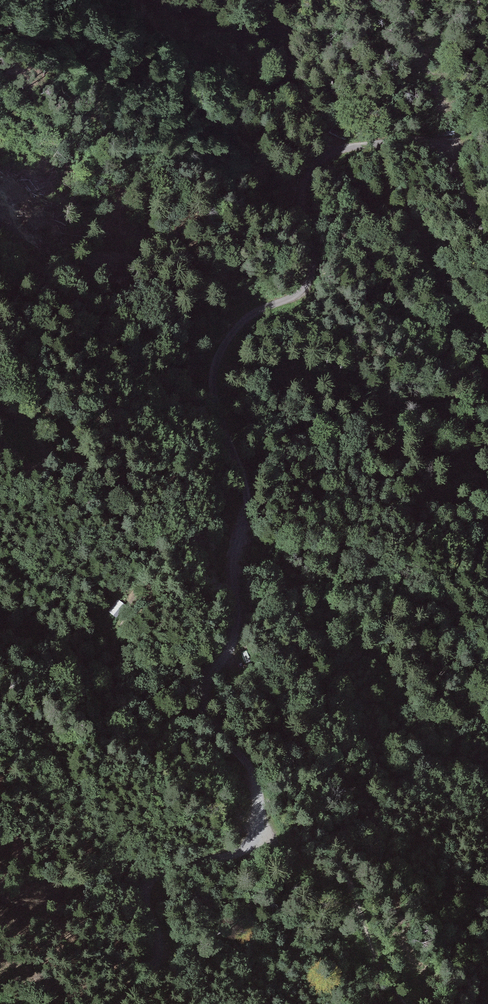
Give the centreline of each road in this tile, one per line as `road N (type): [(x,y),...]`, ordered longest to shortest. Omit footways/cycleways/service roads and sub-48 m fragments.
road 1 (track): [(257,786),(201,692),(239,631),(234,562),(250,496),(215,403),(217,364),(257,314),(308,287),(318,258),(303,209),(312,172),(336,150),(378,140),(420,142),(444,156)]
road 2 (track): [(122,1003),(158,952),(144,903),(150,883),(251,845),(262,822),(257,786)]

